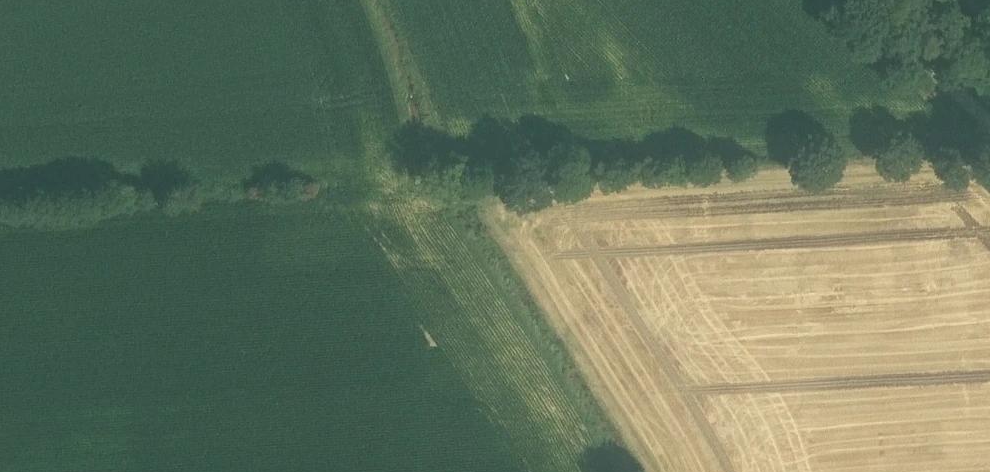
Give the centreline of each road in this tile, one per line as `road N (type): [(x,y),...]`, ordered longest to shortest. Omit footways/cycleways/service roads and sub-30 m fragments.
road 1 (track): [(844,0),(989,141)]

